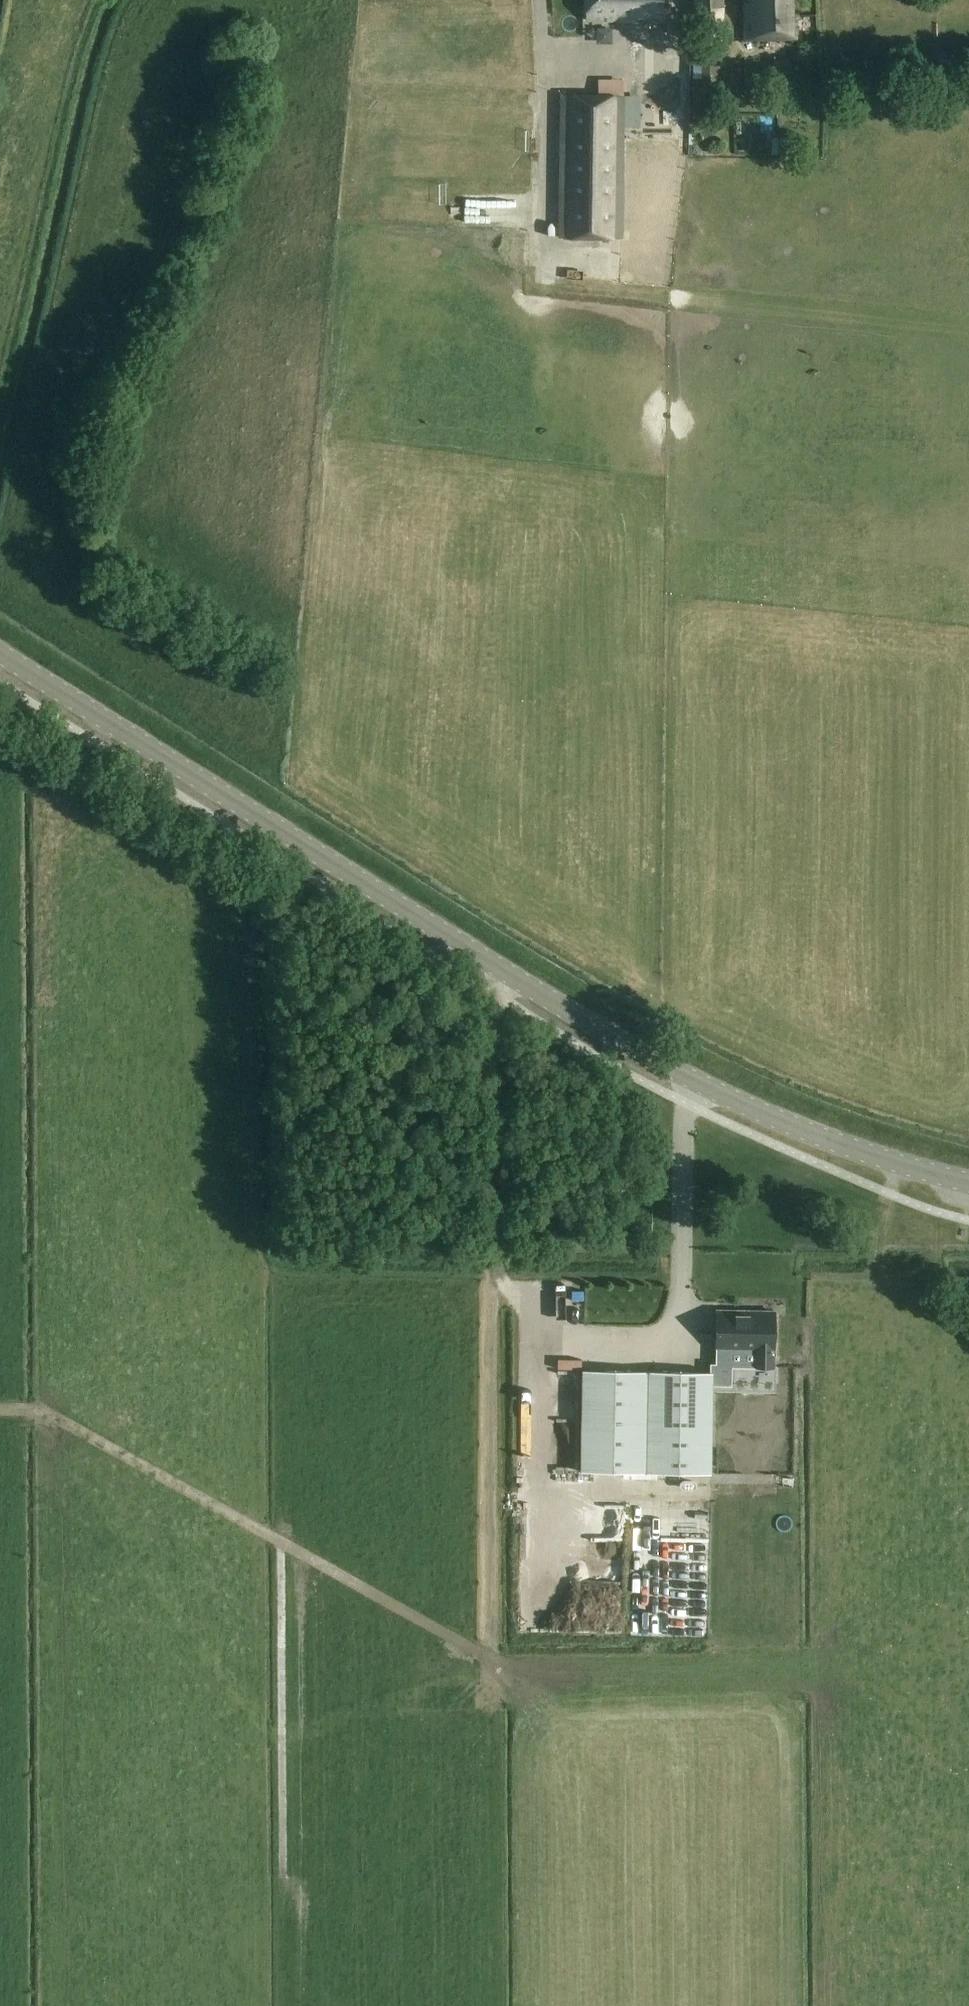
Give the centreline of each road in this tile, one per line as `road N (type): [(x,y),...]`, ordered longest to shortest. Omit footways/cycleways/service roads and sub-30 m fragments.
road 1 (tertiary): [(968,1180),(852,1147),(720,1093),(588,1025),(0,651)]
road 2 (track): [(497,966),(492,1253),(537,1326)]

